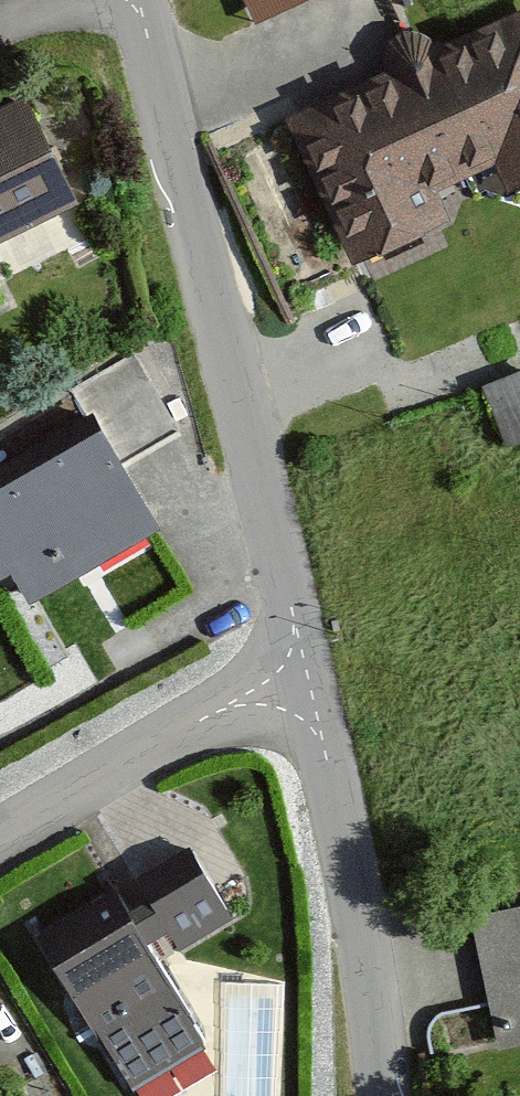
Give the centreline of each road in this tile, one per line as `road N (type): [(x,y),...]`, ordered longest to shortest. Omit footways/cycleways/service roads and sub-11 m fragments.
road 1 (residential): [(131,0),(283,547),(290,686)]
road 2 (residential): [(290,686),(350,840),(381,1003),(387,1095)]
road 3 (residential): [(290,686),(198,719),(0,835)]

